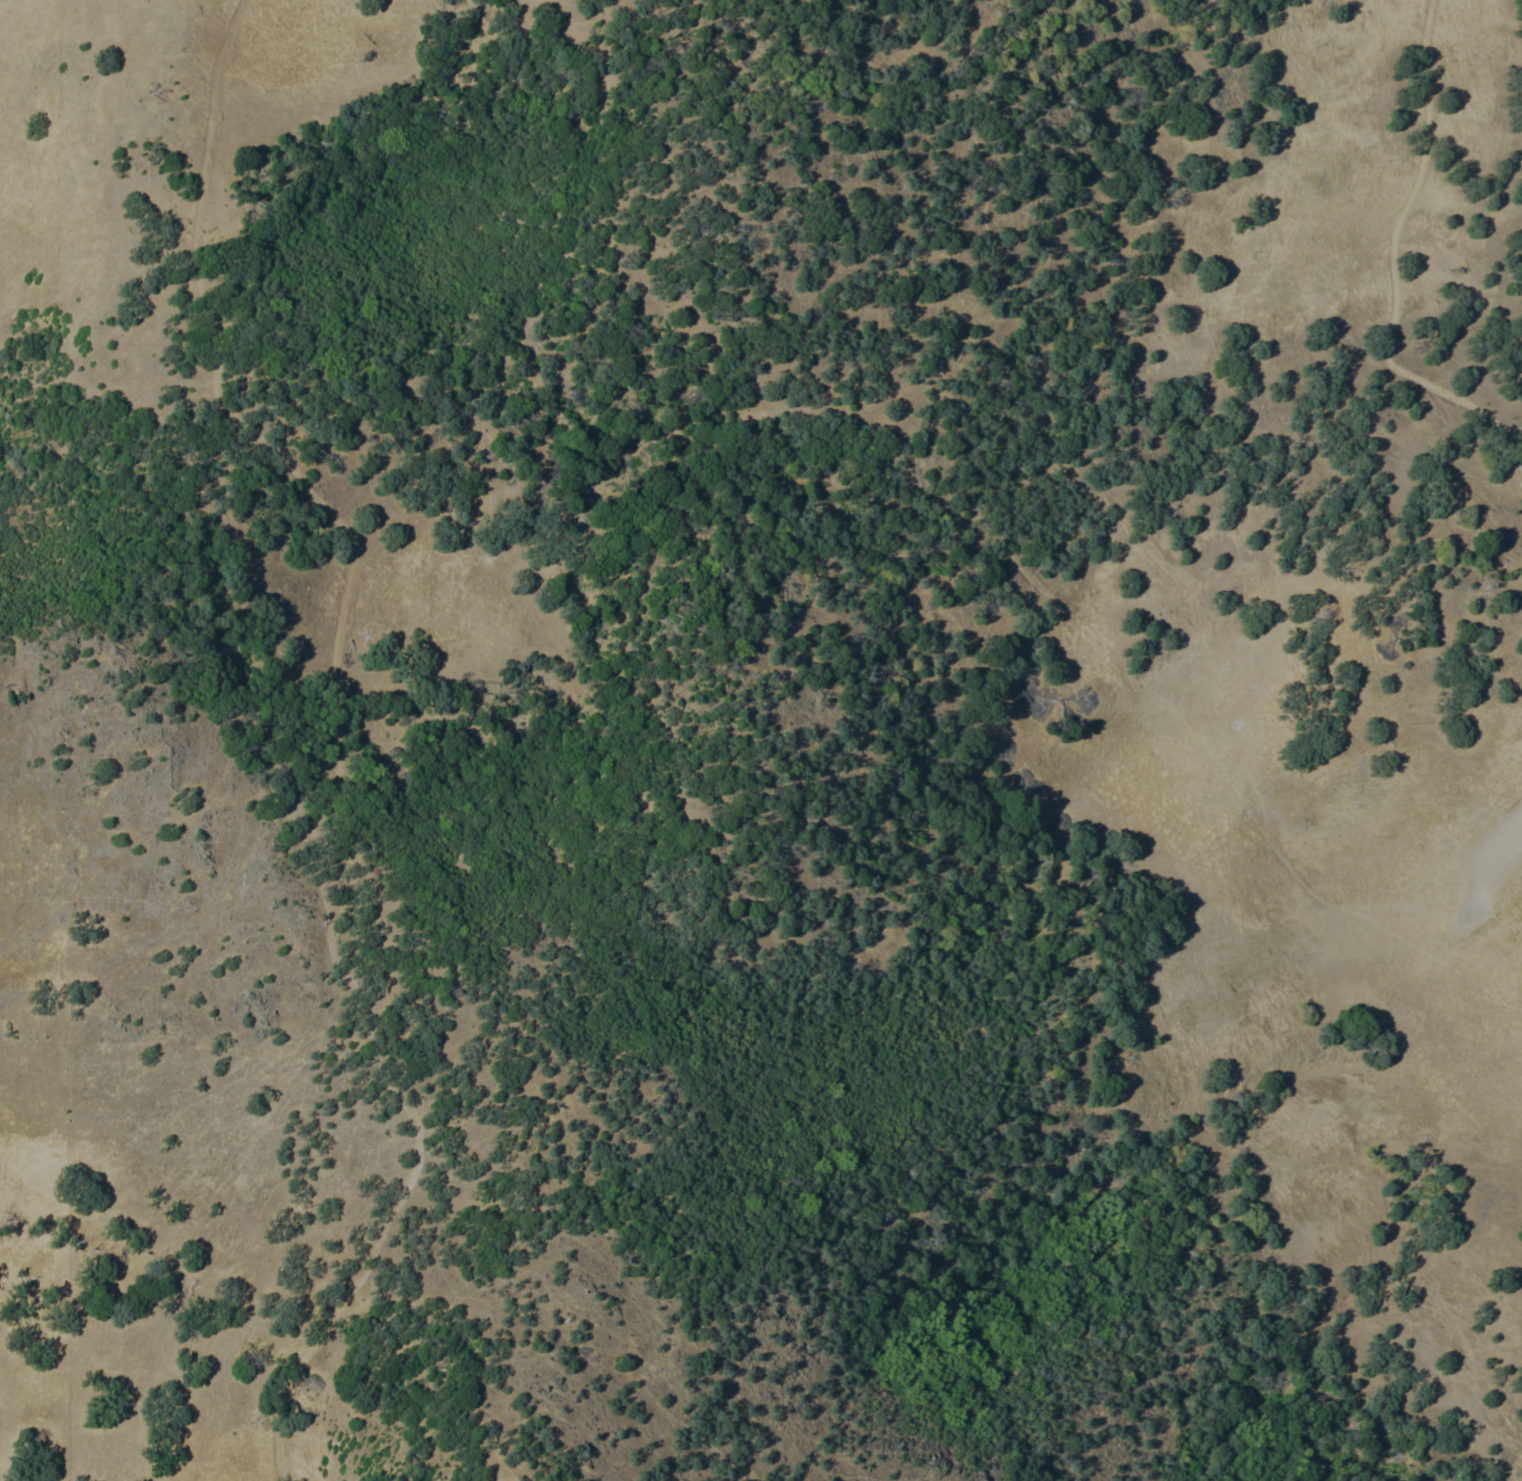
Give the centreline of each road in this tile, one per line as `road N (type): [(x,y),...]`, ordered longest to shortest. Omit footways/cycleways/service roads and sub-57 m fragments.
road 1 (track): [(242,0),(213,82),(195,223),(219,313),(215,376),(221,409),(287,459),(354,556),(331,662),(415,1164),(355,1285),(291,1374),(275,1417),(279,1480)]
road 2 (track): [(1430,0),(1420,171),(1394,226),(1385,357),(1521,443)]

